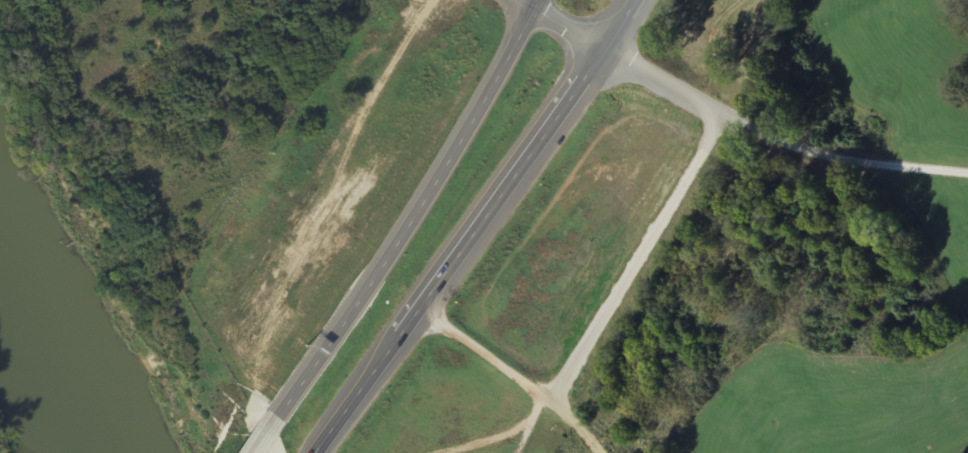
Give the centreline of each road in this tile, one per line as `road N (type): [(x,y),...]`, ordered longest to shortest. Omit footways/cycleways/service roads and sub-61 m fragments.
road 1 (motorway): [(534,7),(413,220),(271,425)]
road 2 (trunk): [(423,309),(639,0)]
road 3 (motorway): [(316,452),(423,309)]

